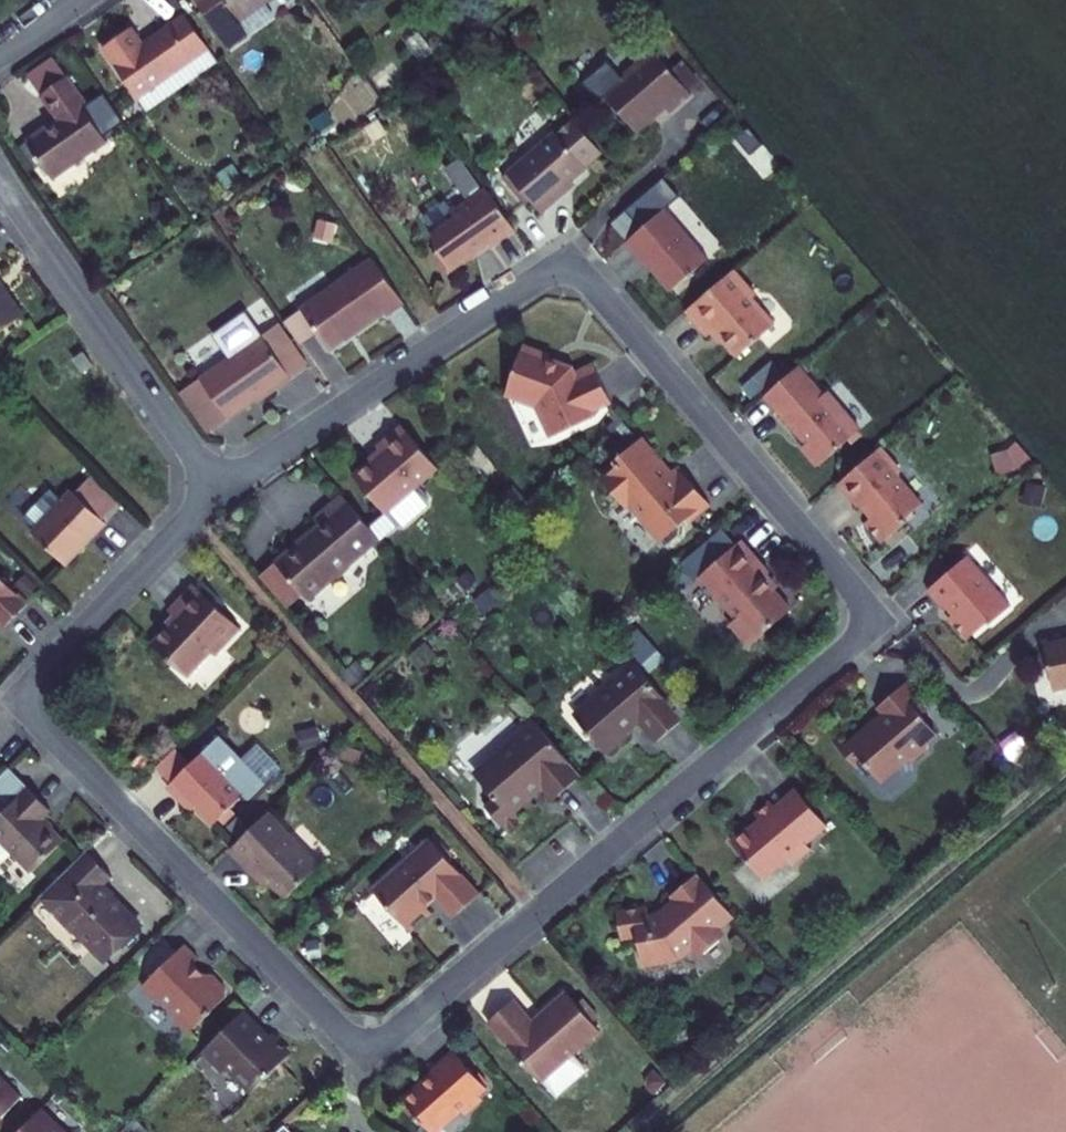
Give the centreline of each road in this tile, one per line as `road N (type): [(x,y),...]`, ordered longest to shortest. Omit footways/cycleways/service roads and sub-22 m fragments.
road 1 (residential): [(348,1038),(371,1043),(393,1035),(849,646),(861,632),(863,606),(574,269),(540,276),(220,492)]
road 2 (residential): [(220,492),(39,673),(34,711),(44,730),(348,1038)]
road 3 (track): [(644,1131),(1065,768)]
road 4 (residential): [(220,492),(0,181)]

